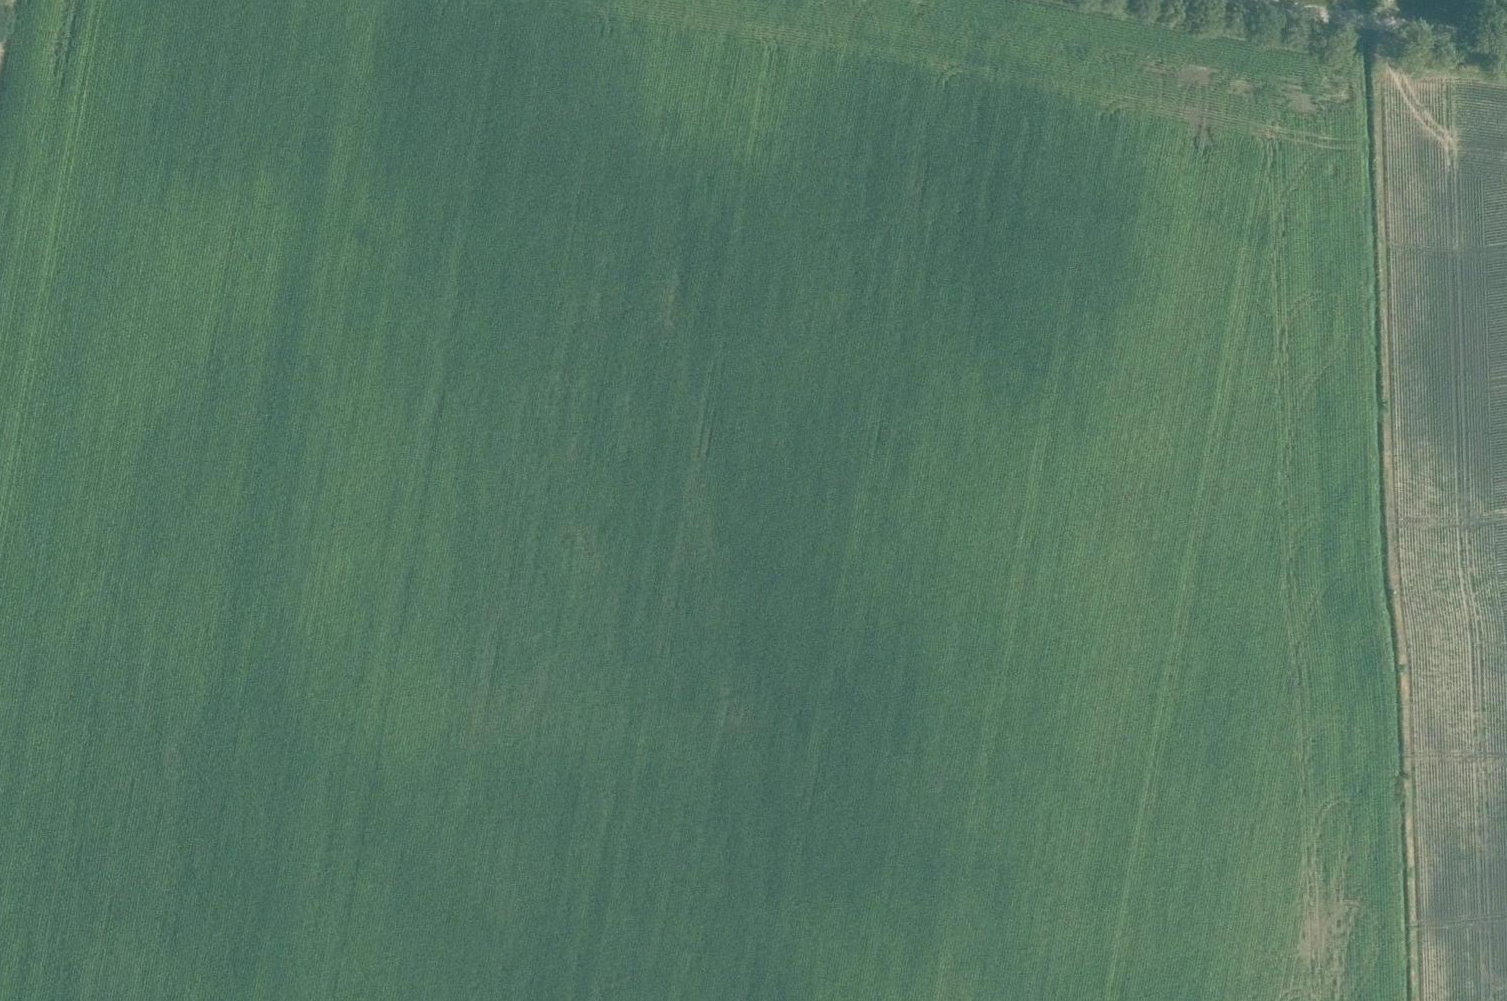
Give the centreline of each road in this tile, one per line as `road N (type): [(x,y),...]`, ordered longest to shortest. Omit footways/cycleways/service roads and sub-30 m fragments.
road 1 (unclassified): [(1506,39),(1253,0)]

